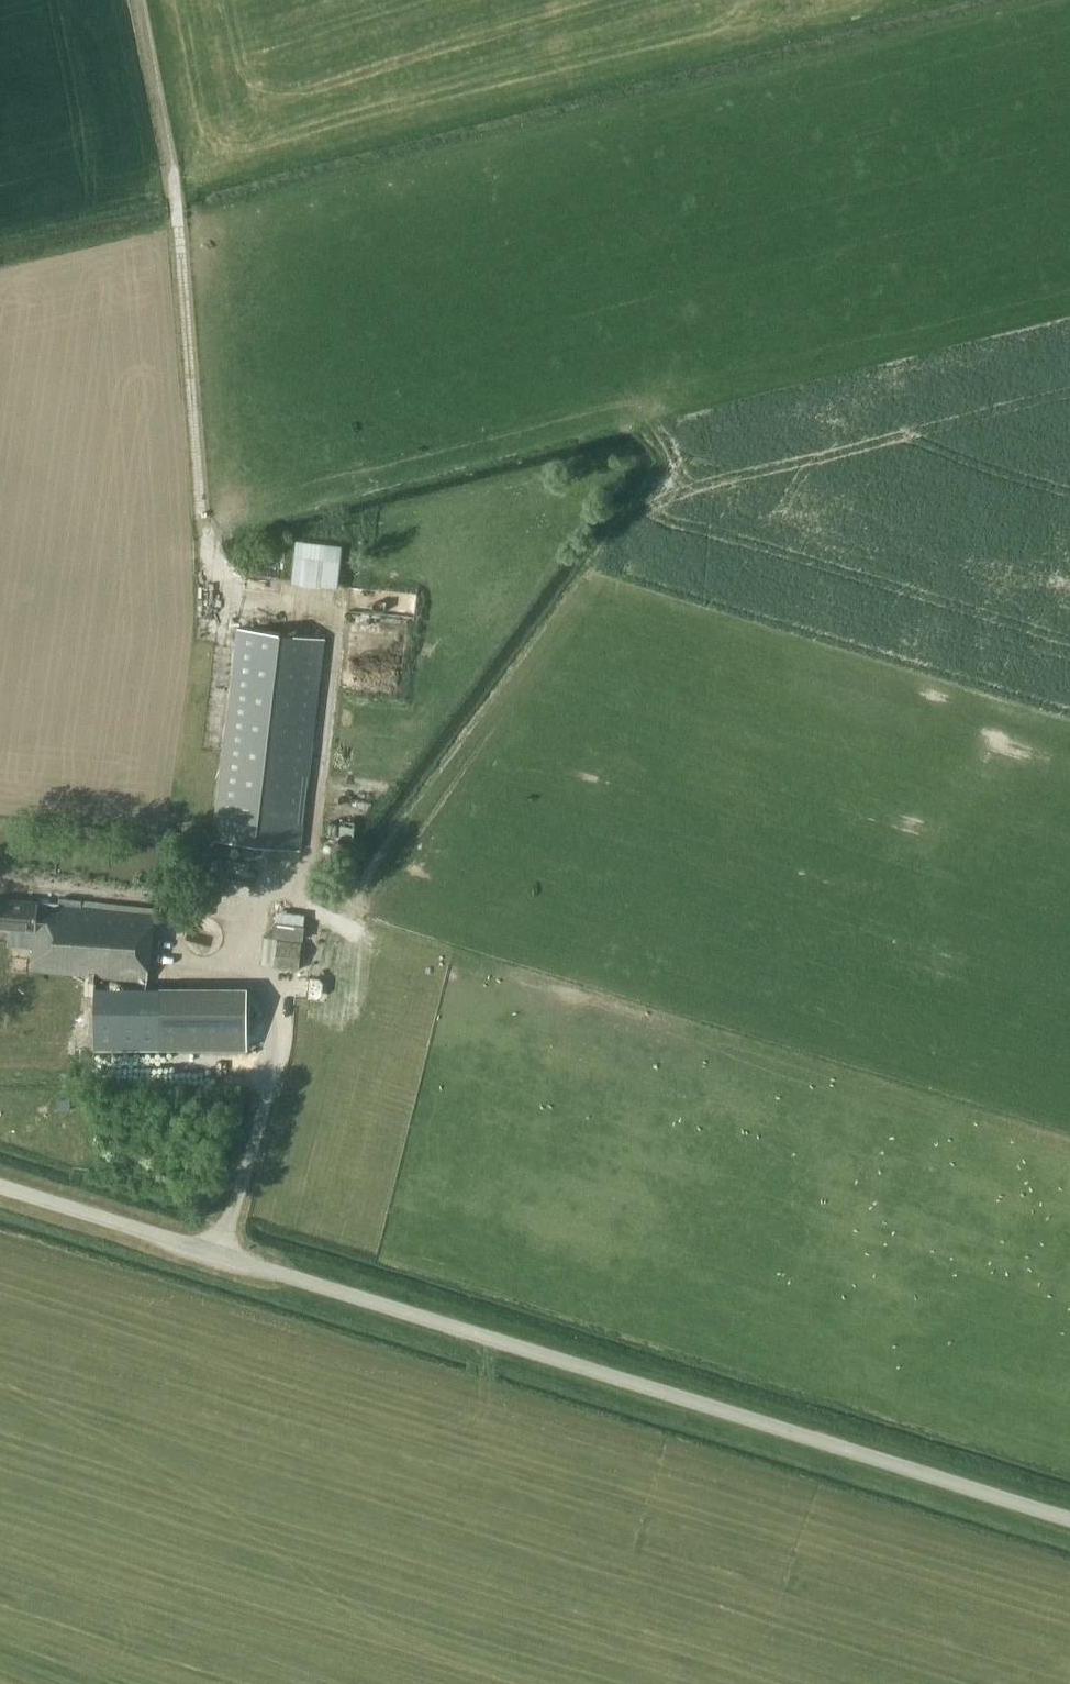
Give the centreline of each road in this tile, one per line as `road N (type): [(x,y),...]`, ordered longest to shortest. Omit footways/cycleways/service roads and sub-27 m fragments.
road 1 (unclassified): [(1069,1514),(0,1185)]

